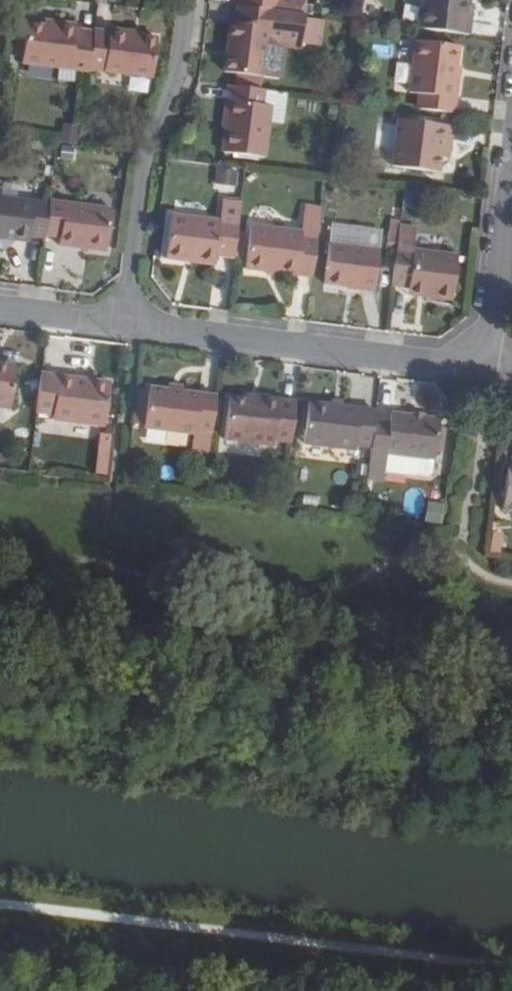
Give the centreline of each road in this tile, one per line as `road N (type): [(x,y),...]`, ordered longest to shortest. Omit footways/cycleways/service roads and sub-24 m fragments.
road 1 (residential): [(126,320),(488,367)]
road 2 (residential): [(185,0),(176,73),(138,162),(126,320)]
road 3 (residential): [(511,172),(488,367)]
road 4 (residential): [(0,304),(126,320)]

